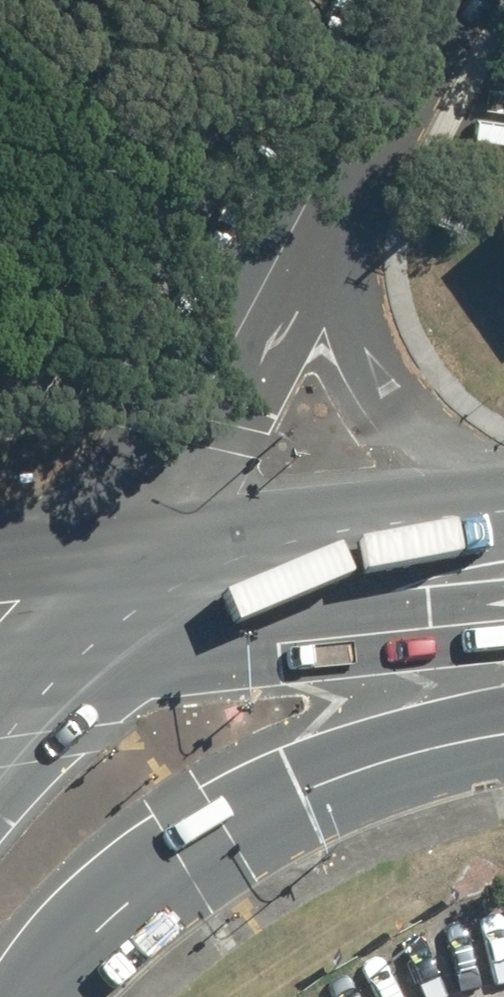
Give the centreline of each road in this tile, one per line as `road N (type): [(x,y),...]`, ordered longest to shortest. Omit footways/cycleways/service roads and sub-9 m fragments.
road 1 (primary): [(503,707),(303,788),(205,841),(115,911),(34,996)]
road 2 (primary): [(503,622),(44,670)]
road 3 (unclassified): [(297,219),(104,560)]
road 4 (primary): [(104,560),(484,516)]
road 5 (primary): [(297,219),(370,374),(484,516)]
road 6 (unclassified): [(412,0),(297,219)]
road 7 (primary): [(44,670),(104,560)]

